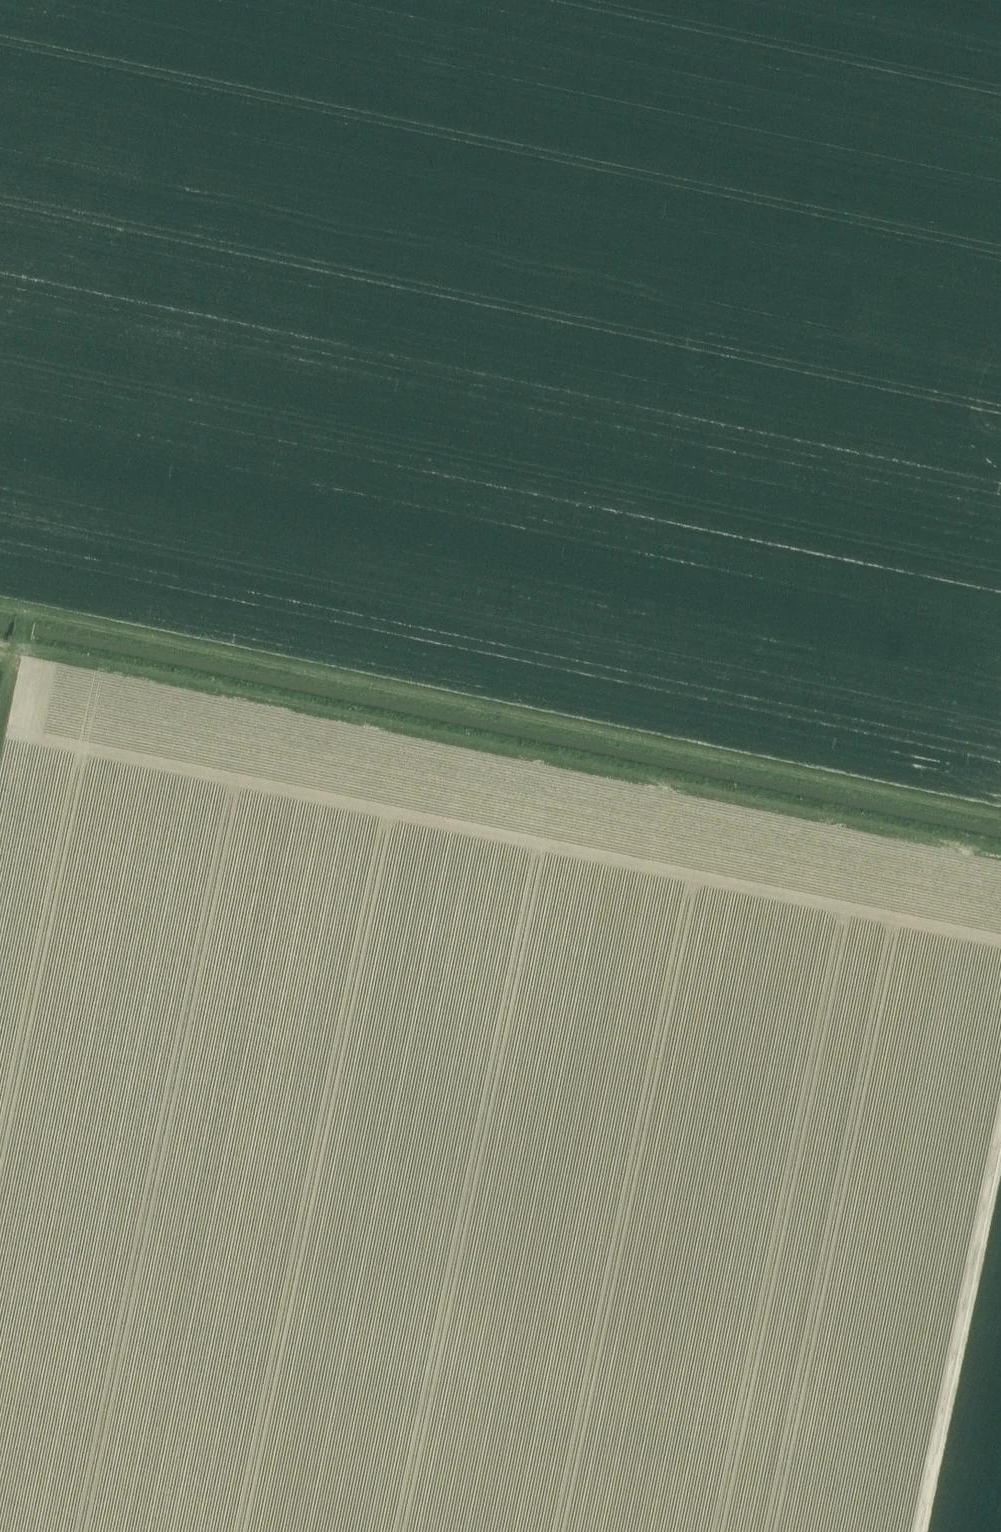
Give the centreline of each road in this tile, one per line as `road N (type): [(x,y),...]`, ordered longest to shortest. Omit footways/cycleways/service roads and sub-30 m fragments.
road 1 (track): [(921,1531),(1000,1139)]

